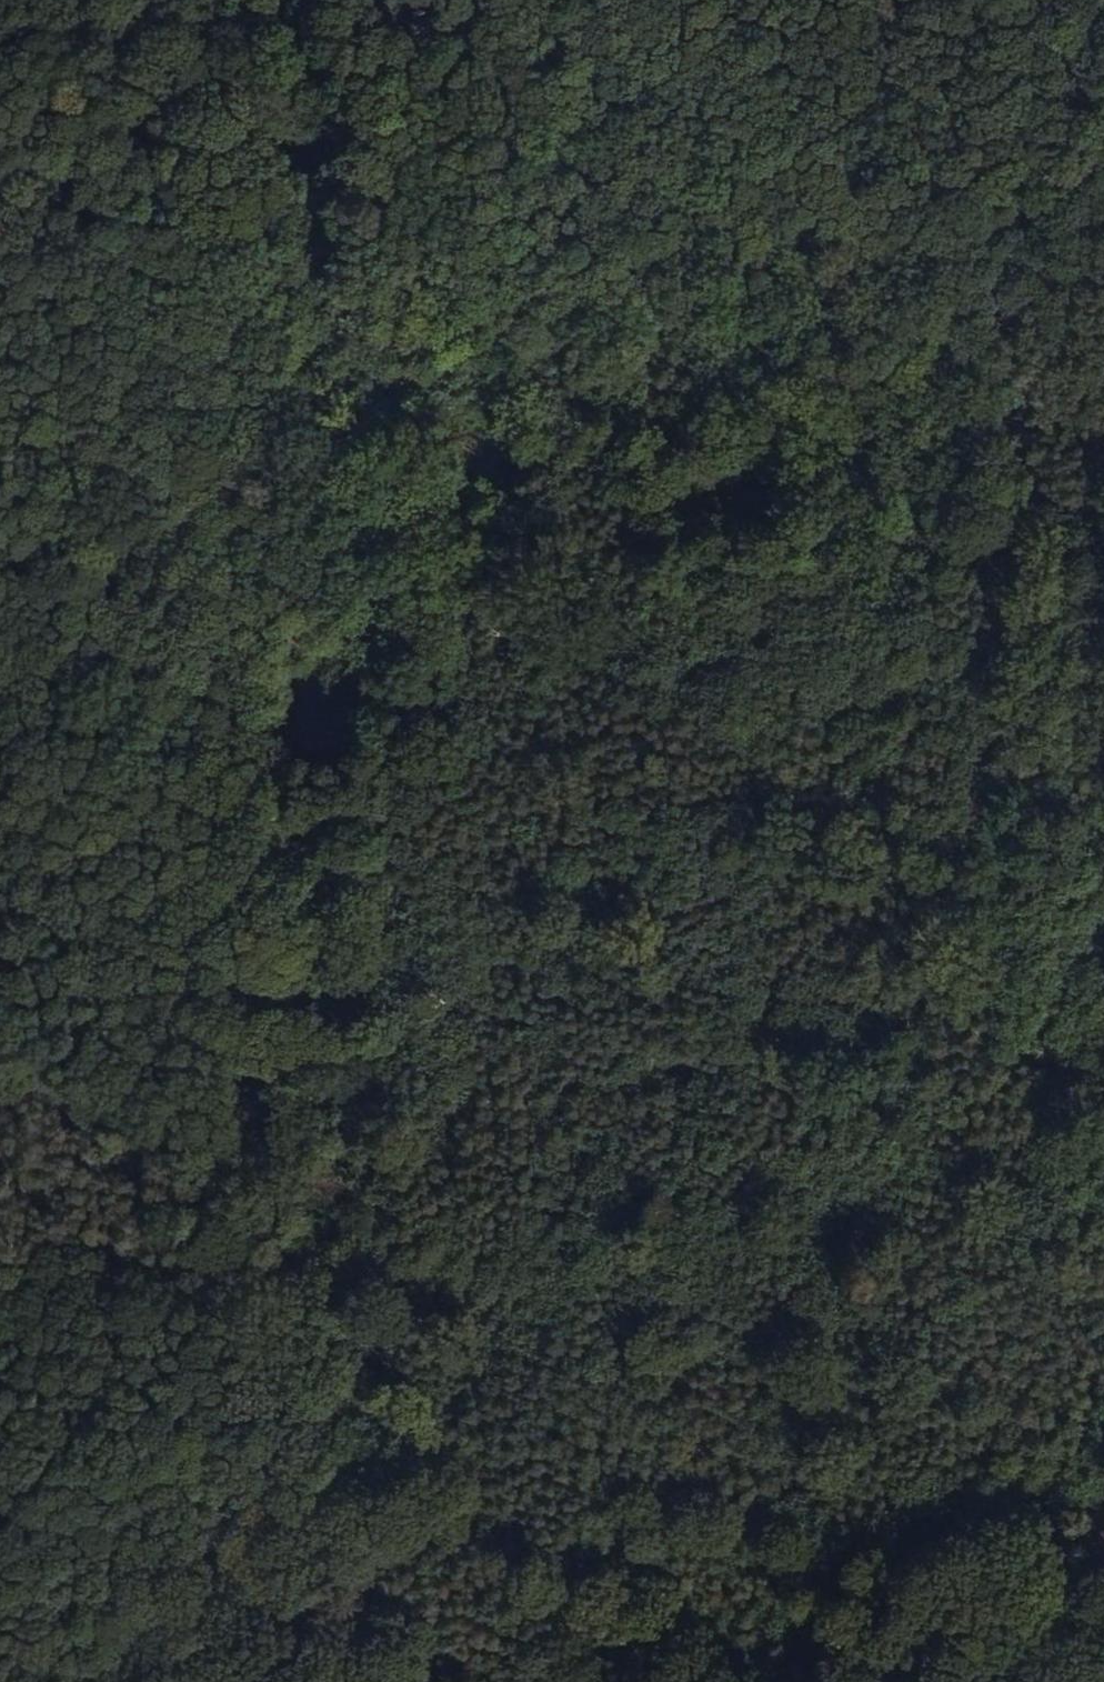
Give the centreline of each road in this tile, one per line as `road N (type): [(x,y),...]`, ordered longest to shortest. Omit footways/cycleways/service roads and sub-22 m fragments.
road 1 (track): [(1103,73),(832,287),(351,397),(0,426)]
road 2 (track): [(832,287),(1103,429)]

